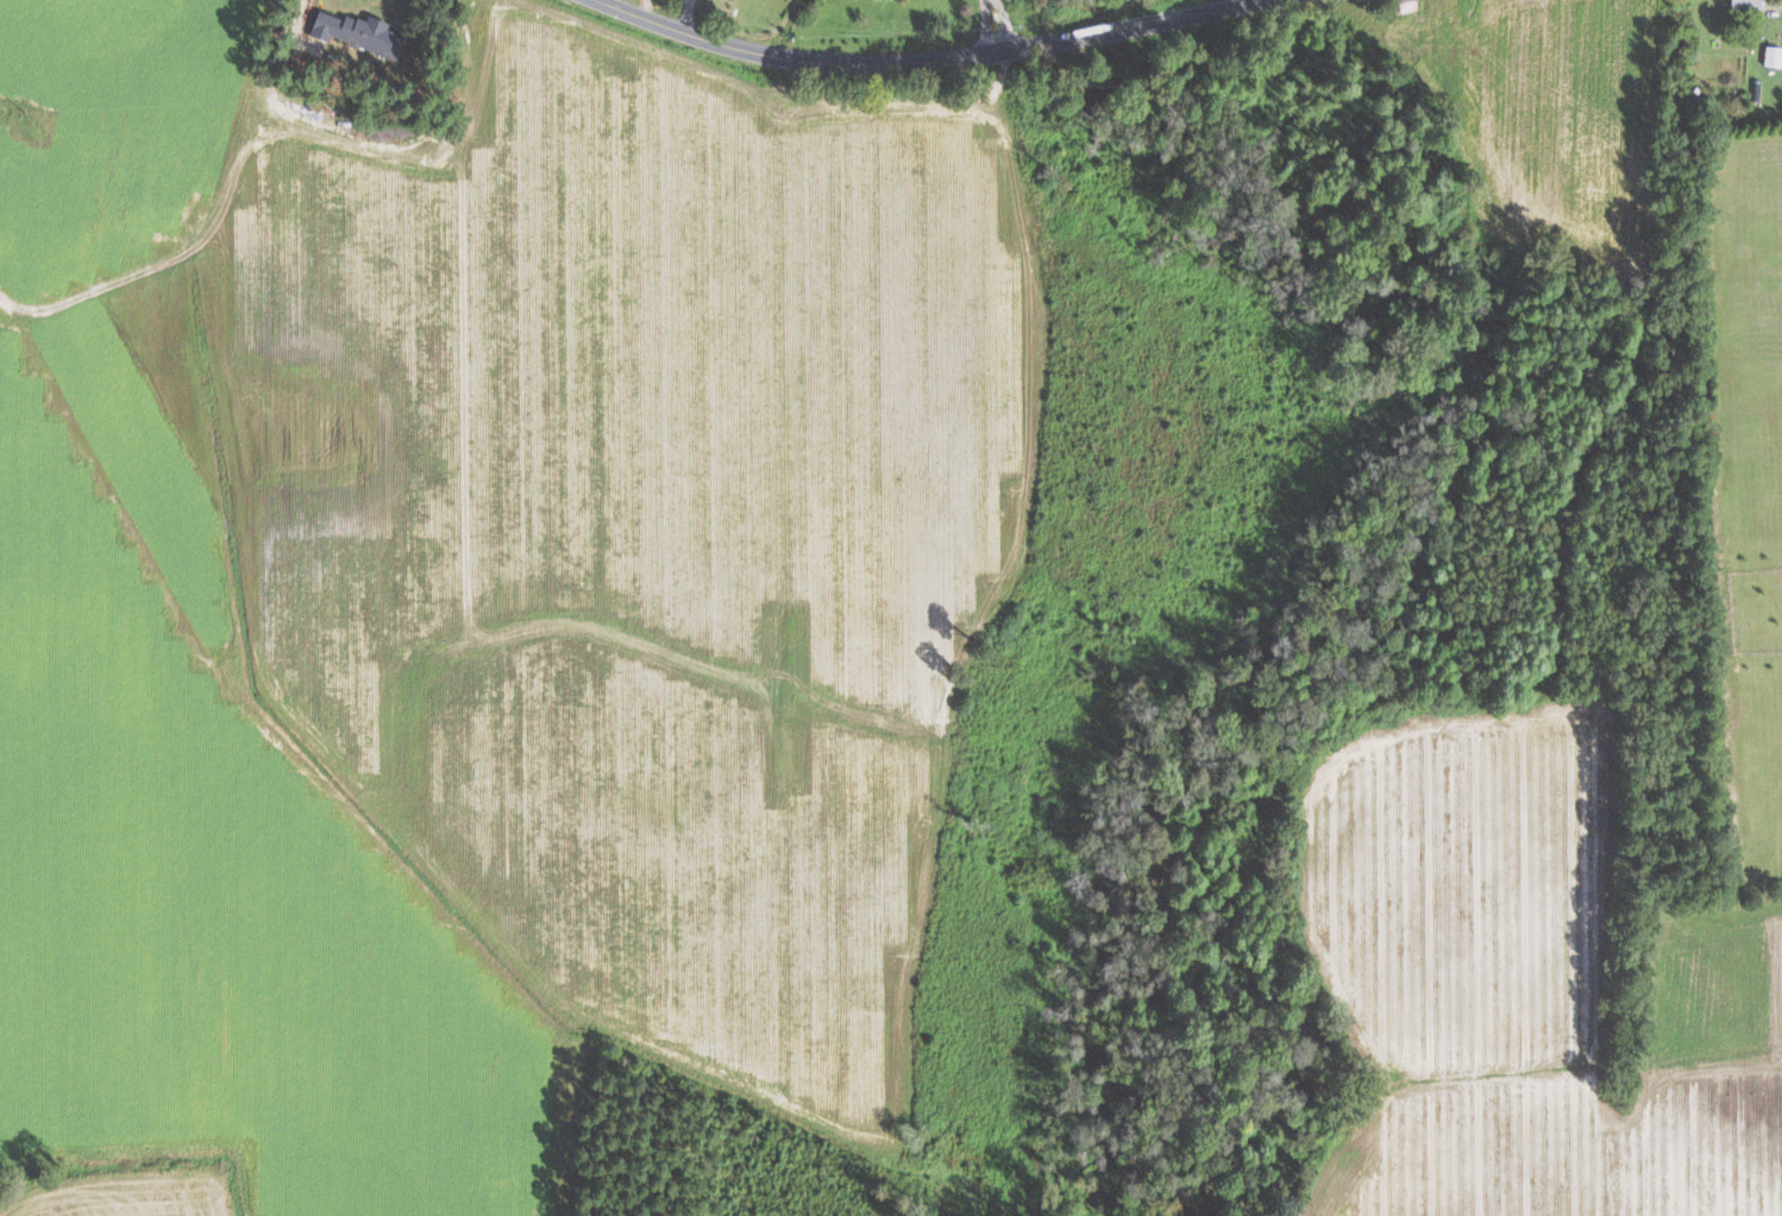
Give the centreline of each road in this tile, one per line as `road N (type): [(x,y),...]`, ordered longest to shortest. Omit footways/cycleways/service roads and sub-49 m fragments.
road 1 (residential): [(1283,0),(996,56),(845,68),(699,42),(590,0)]

